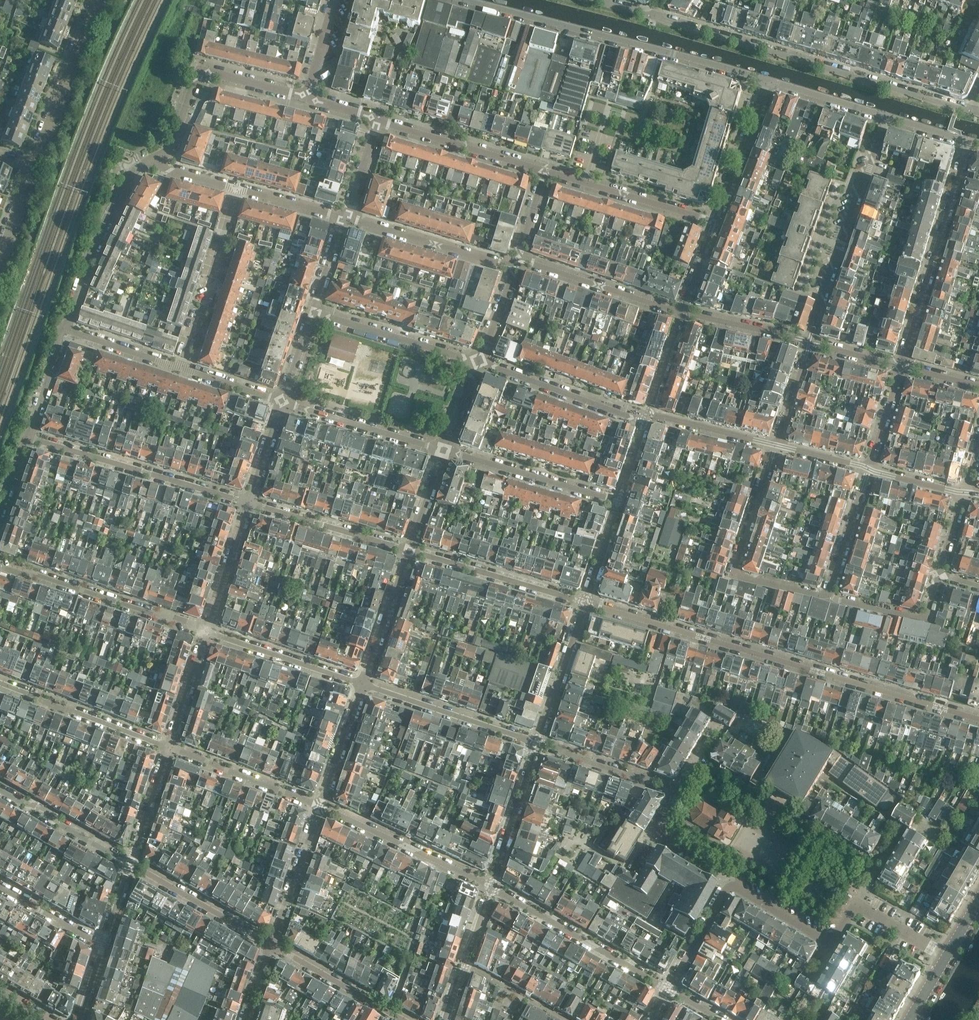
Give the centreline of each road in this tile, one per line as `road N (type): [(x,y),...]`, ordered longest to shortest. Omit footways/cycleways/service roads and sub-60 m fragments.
road 1 (residential): [(978,719),(586,603)]
road 2 (residential): [(972,111),(652,16)]
road 3 (residential): [(466,0),(767,80)]
road 4 (residential): [(887,117),(809,341)]
road 5 (residential): [(901,366),(968,141)]
road 6 (residential): [(776,445),(732,574),(827,593)]
road 7 (residential): [(249,503),(27,437)]
road 8 (residential): [(0,567),(207,631)]
road 9 (residential): [(871,873),(691,765)]
road 10 (residential): [(155,157),(173,143),(205,71),(308,97)]
road 11 (residential): [(492,887),(668,989)]
road 12 (residential): [(66,329),(106,219),(135,169),(155,157)]
road 13 (residential): [(320,806),(492,887)]
road 14 (residential): [(181,368),(213,282),(236,188)]
road 15 (residential): [(586,603),(409,550)]
road 16 (residential): [(536,741),(362,684)]
road 17 (residential): [(444,450),(618,501)]
road 18 (residential): [(0,683),(169,747)]
road 19 (residential): [(34,169),(97,0)]
road 20 (residential): [(645,422),(478,362)]
road 21 (residential): [(715,221),(545,171)]
road 22 (residential): [(344,217),(513,266)]
road 23 (residential): [(545,171),(378,121)]
road 24 (residential): [(478,362),(313,312)]
road 25 (residential): [(520,260),(683,312)]
road 26 (residential): [(282,401),(444,450)]
road 27 (residential): [(409,550),(249,503)]
road 28 (residential): [(207,631),(362,684)]
road 29 (residential): [(169,747),(320,806)]
road 30 (residential): [(271,944),(130,864)]
road 31 (residential): [(855,904),(831,944),(731,887)]
road 32 (residential): [(492,887),(536,741)]
road 33 (residential): [(403,1019),(271,944)]
road 34 (residential): [(715,221),(767,80)]
road 35 (residential): [(827,593),(924,620),(938,573)]
road 36 (residential): [(130,864),(0,790)]
road 37 (residential): [(677,790),(536,741)]
road 38 (residential): [(536,741),(586,603)]
road 39 (residential): [(320,806),(271,944)]
road 40 (residential): [(409,550),(362,684)]
road 41 (residential): [(207,631),(249,503)]
road 42 (residential): [(648,414),(776,445)]
road 43 (residential): [(827,593),(868,468)]
road 44 (residential): [(809,341),(683,312)]
road 45 (residential): [(362,684),(320,806)]
road 46 (residential): [(767,80),(887,117)]
road 47 (residential): [(130,864),(169,747)]
road 48 (residential): [(169,747),(207,631)]
road 49 (residential): [(66,329),(181,368)]
road 50 (residential): [(731,887),(668,989)]

